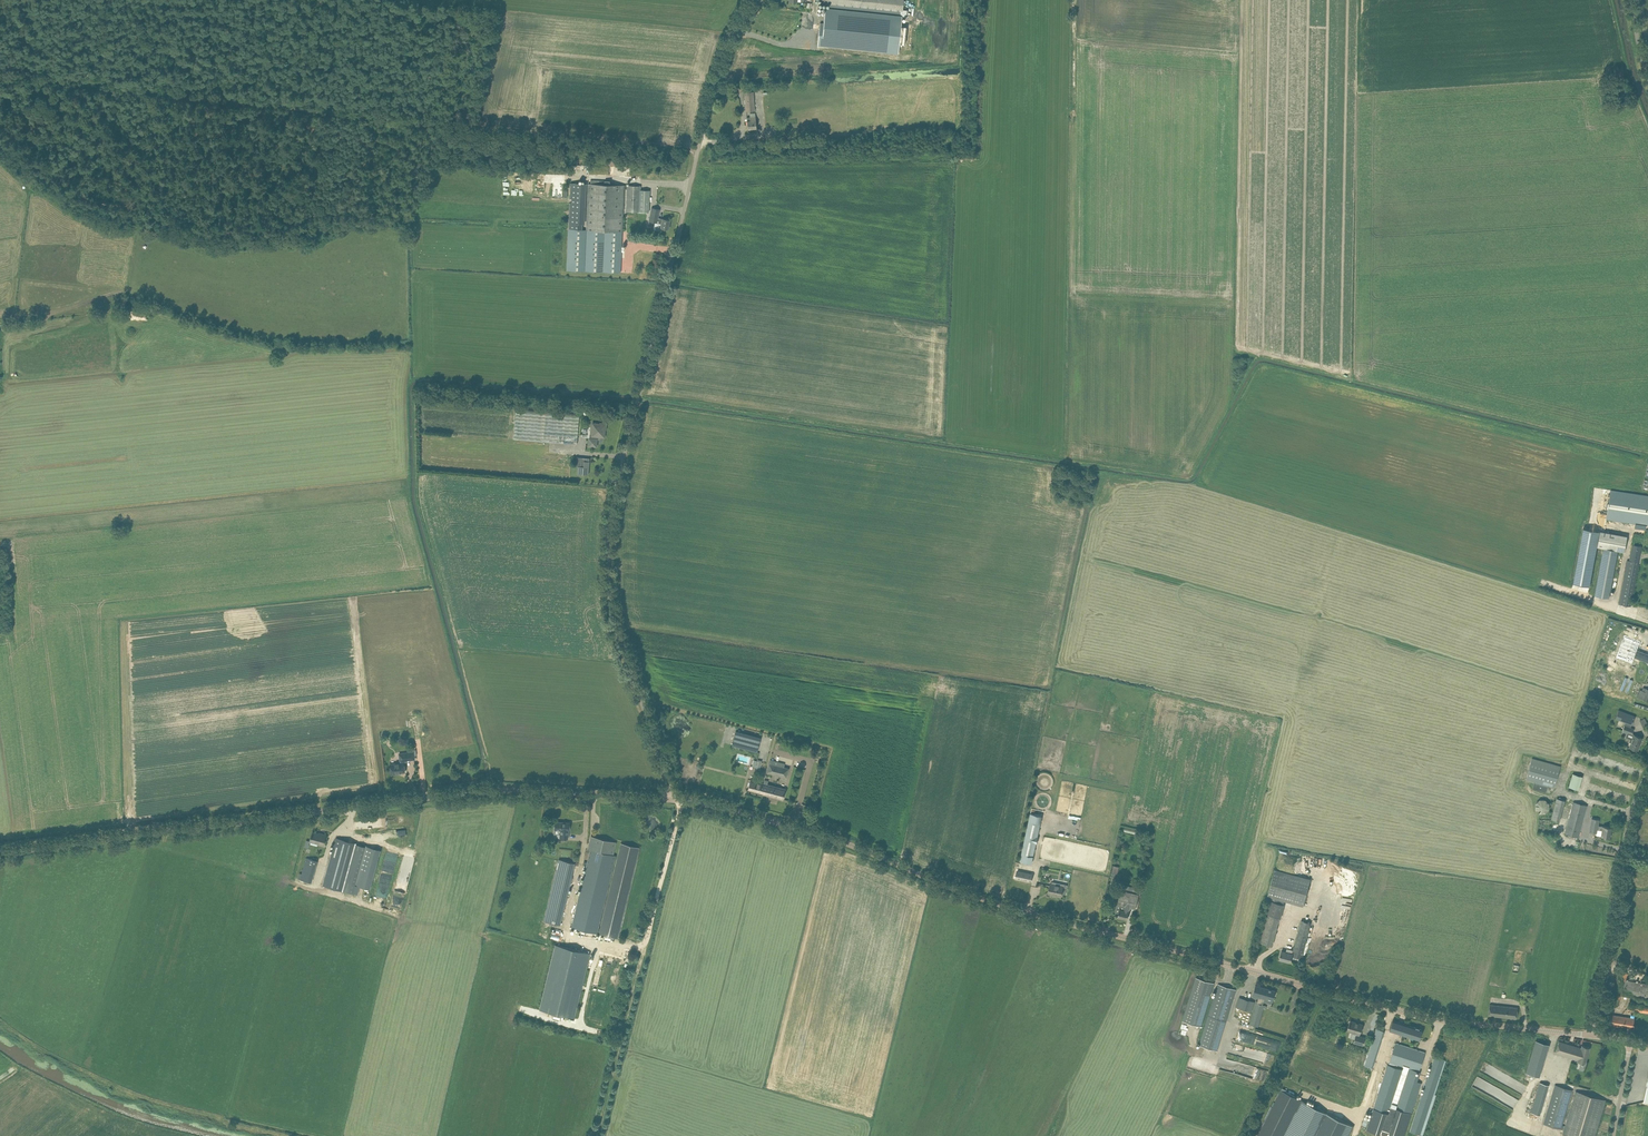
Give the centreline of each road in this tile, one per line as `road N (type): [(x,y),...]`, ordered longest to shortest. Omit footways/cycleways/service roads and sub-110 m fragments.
road 1 (tertiary): [(673,799),(836,839),(1016,909),(1413,1014),(1590,1035)]
road 2 (unclassified): [(673,799),(613,609),(612,523),(721,60),(758,0)]
road 3 (tertiary): [(0,853),(472,792),(673,799)]
road 4 (unclassified): [(1590,1035),(1627,831),(1647,773)]

